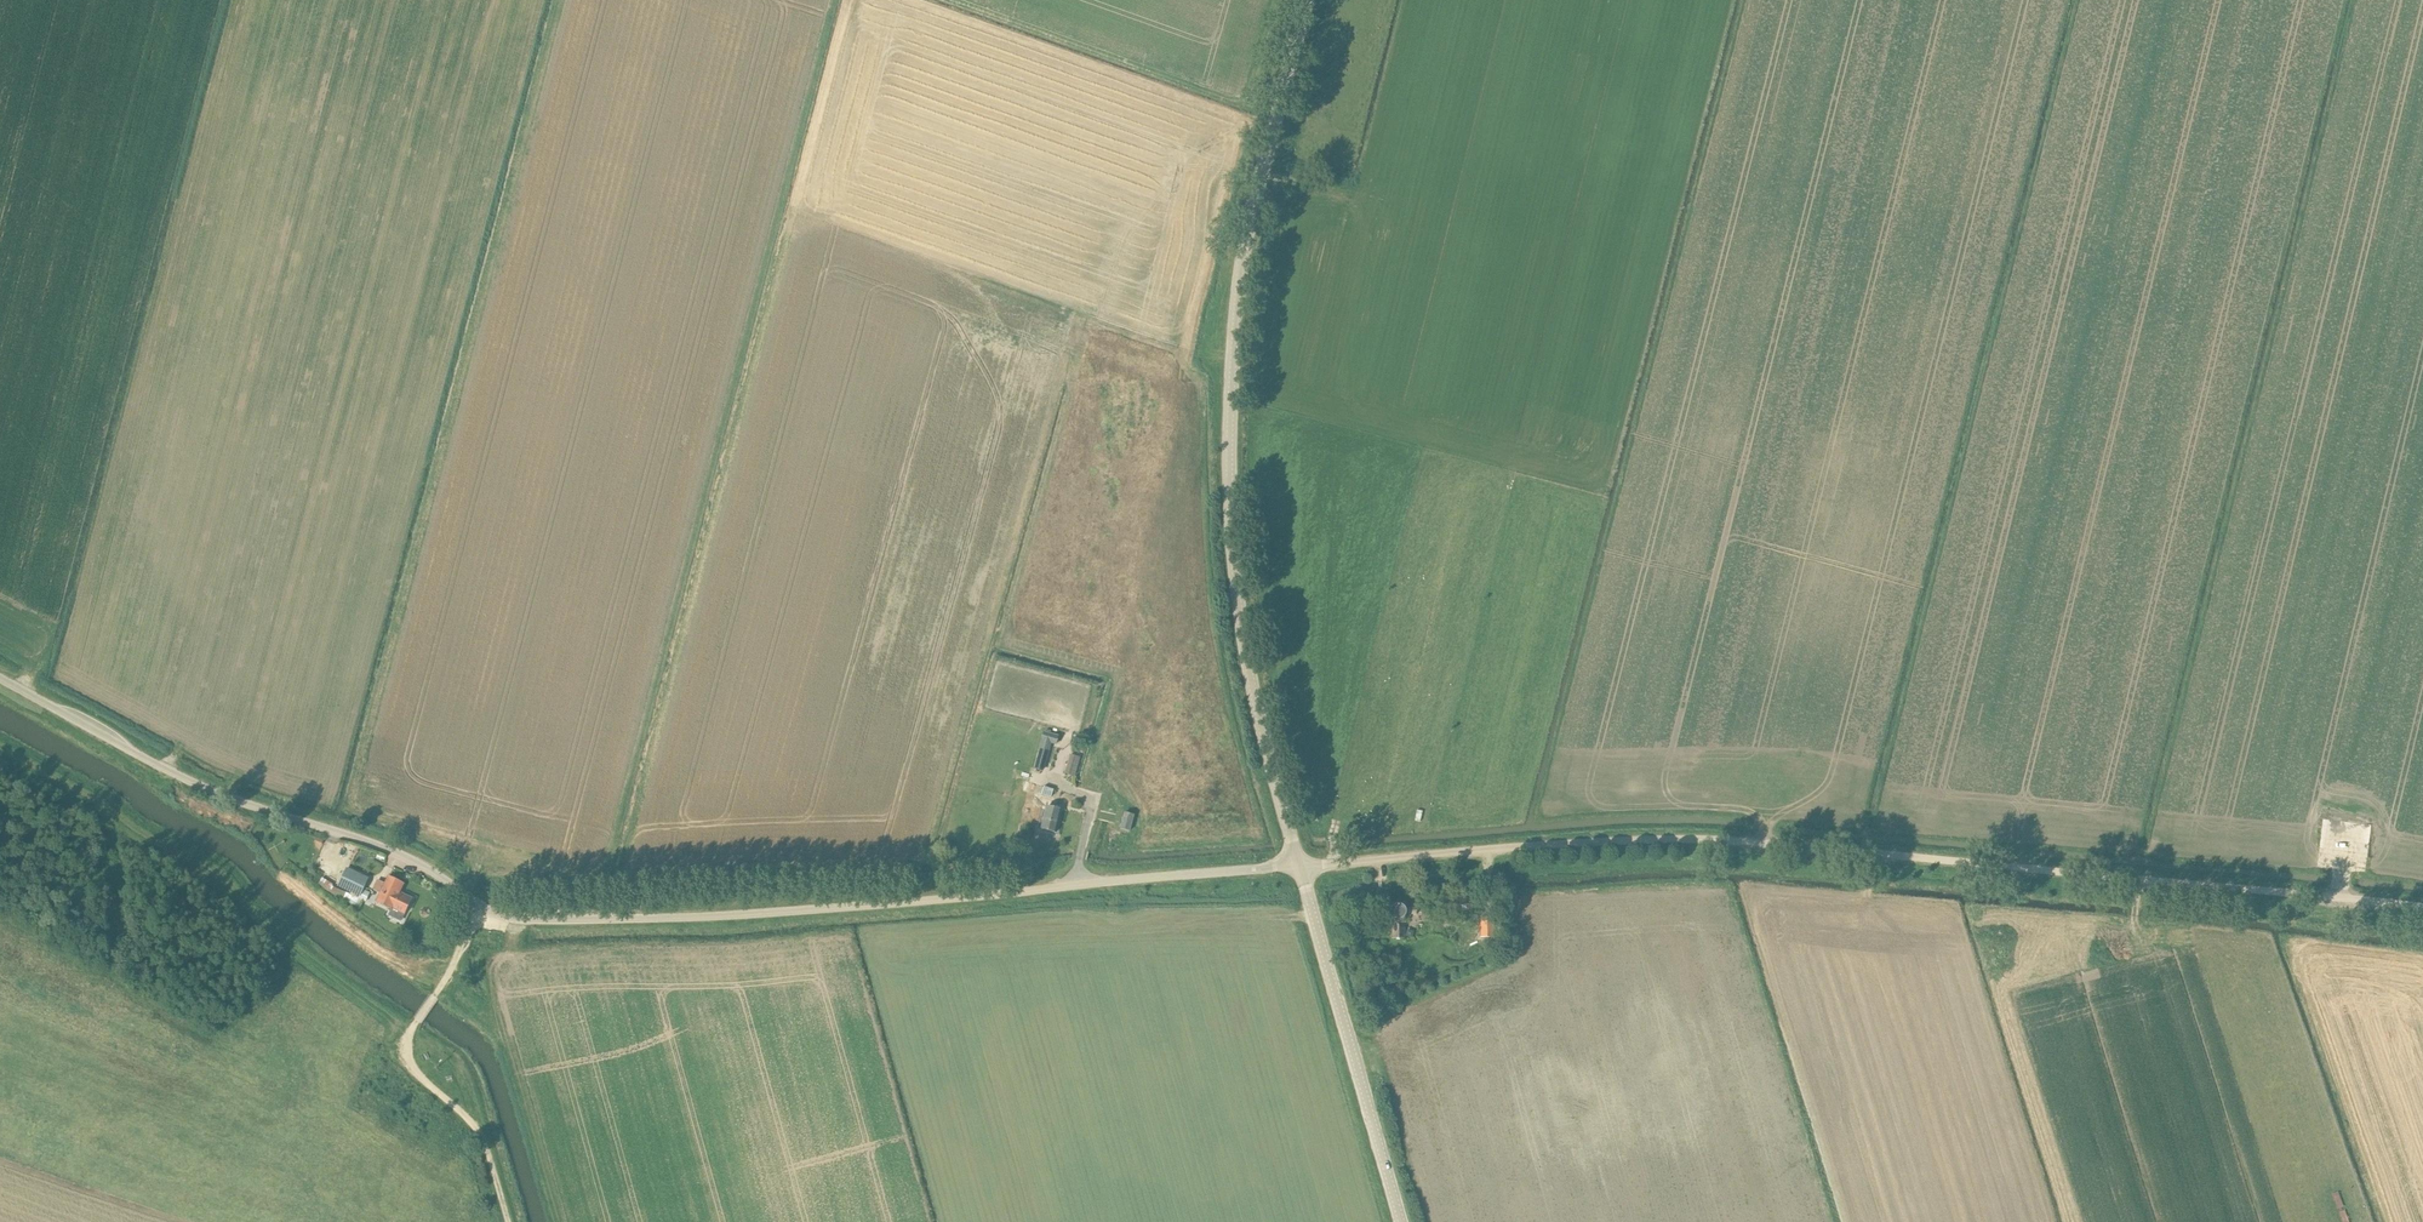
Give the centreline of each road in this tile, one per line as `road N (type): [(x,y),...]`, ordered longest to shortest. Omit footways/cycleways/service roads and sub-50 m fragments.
road 1 (unclassified): [(2422,909),(1725,841),(1521,847),(1299,868)]
road 2 (tertiary): [(1299,868),(1247,647),(1231,413),(1243,248),(1308,0)]
road 3 (unclassified): [(484,908),(533,918),(690,918),(1299,868)]
road 4 (unclassified): [(484,908),(408,857),(200,786),(0,677)]
road 5 (tertiary): [(1400,1221),(1299,868)]
road 6 (track): [(509,1221),(483,1135),(406,1052),(484,908)]

